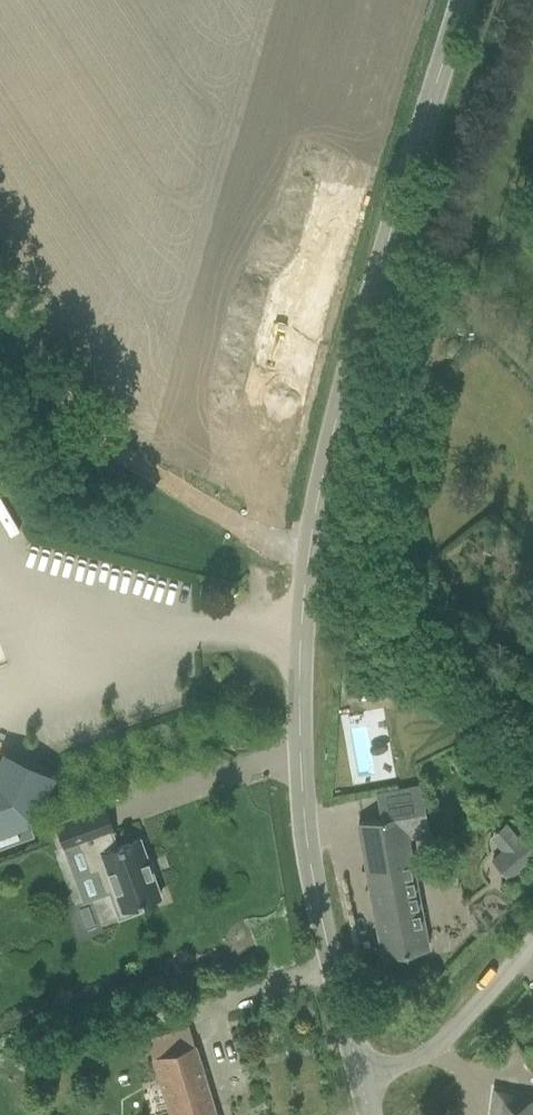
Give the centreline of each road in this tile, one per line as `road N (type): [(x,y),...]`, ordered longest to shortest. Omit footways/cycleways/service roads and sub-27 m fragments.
road 1 (unclassified): [(360,1094),(305,836),(305,556),(459,0)]
road 2 (track): [(305,556),(247,541),(0,230)]
road 3 (unclassified): [(360,1094),(455,1032),(532,945)]

